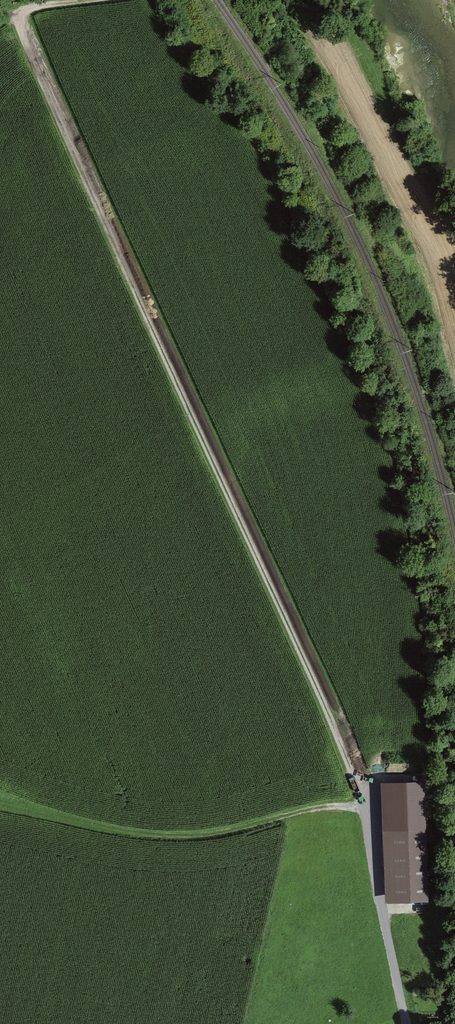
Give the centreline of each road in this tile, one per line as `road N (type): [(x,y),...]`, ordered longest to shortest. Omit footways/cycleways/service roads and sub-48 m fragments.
road 1 (track): [(364,806),(19,17)]
road 2 (track): [(364,806),(317,808),(184,837),(0,801)]
road 3 (track): [(339,0),(454,214)]
road 4 (track): [(364,806),(408,1023)]

